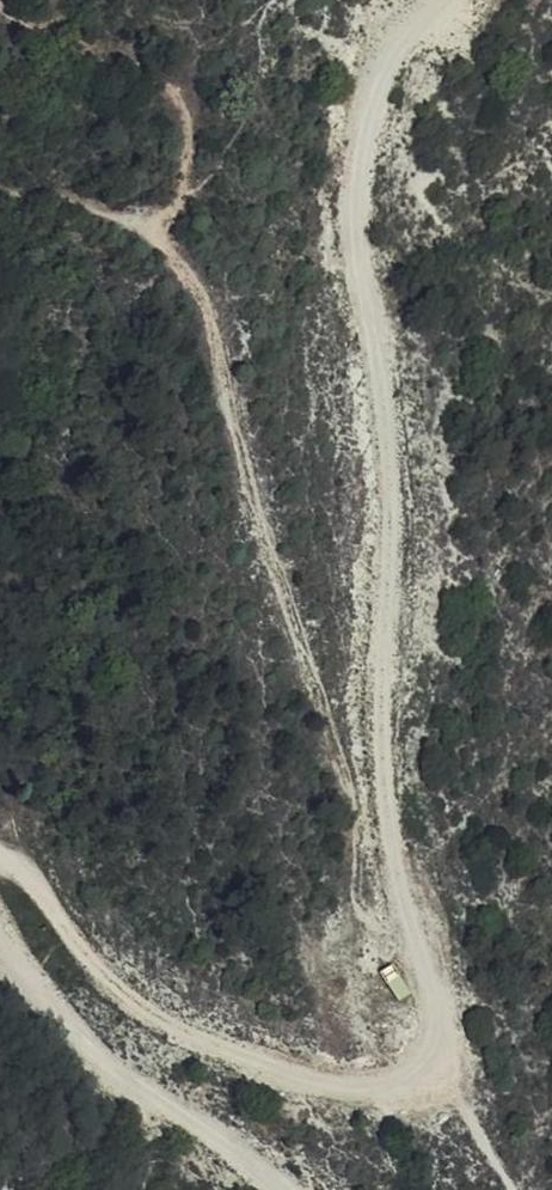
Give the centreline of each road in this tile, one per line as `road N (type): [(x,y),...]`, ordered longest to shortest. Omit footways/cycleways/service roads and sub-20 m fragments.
road 1 (track): [(442,0),(378,69),(352,216),(393,481),(379,677),(395,837),(438,994),(439,1070),(405,1091),(287,1078),(177,1032),(117,988),(27,872),(0,855)]
road 2 (track): [(287,1189),(42,1005),(0,949)]

